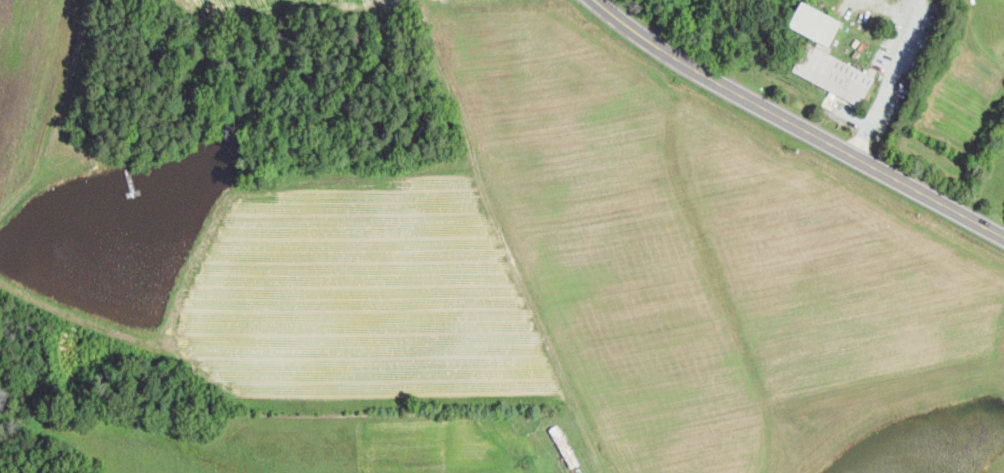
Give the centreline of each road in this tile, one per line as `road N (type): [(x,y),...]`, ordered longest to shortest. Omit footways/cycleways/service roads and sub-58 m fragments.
road 1 (trunk): [(1003,237),(681,64),(584,0)]

